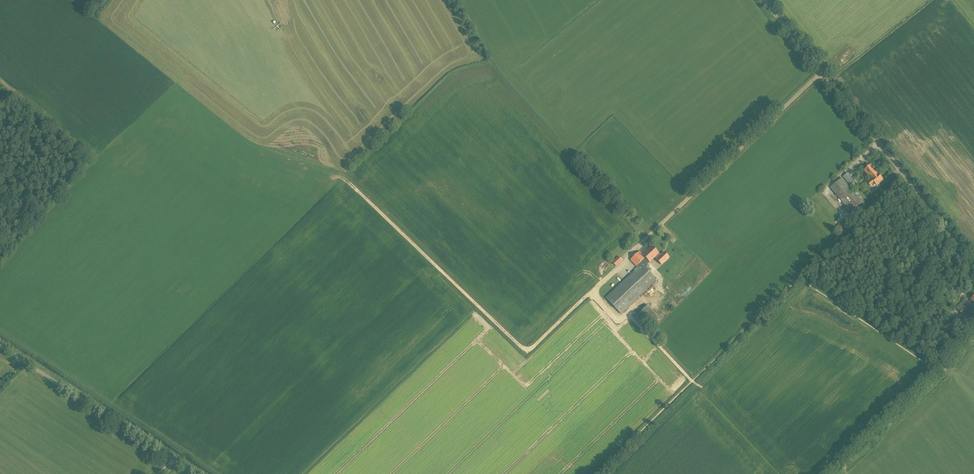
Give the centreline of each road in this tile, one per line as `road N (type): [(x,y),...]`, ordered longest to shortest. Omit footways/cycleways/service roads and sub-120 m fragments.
road 1 (unclassified): [(973,261),(763,0)]
road 2 (unclassified): [(195,473),(0,346)]
road 3 (unclassified): [(835,473),(973,334)]

